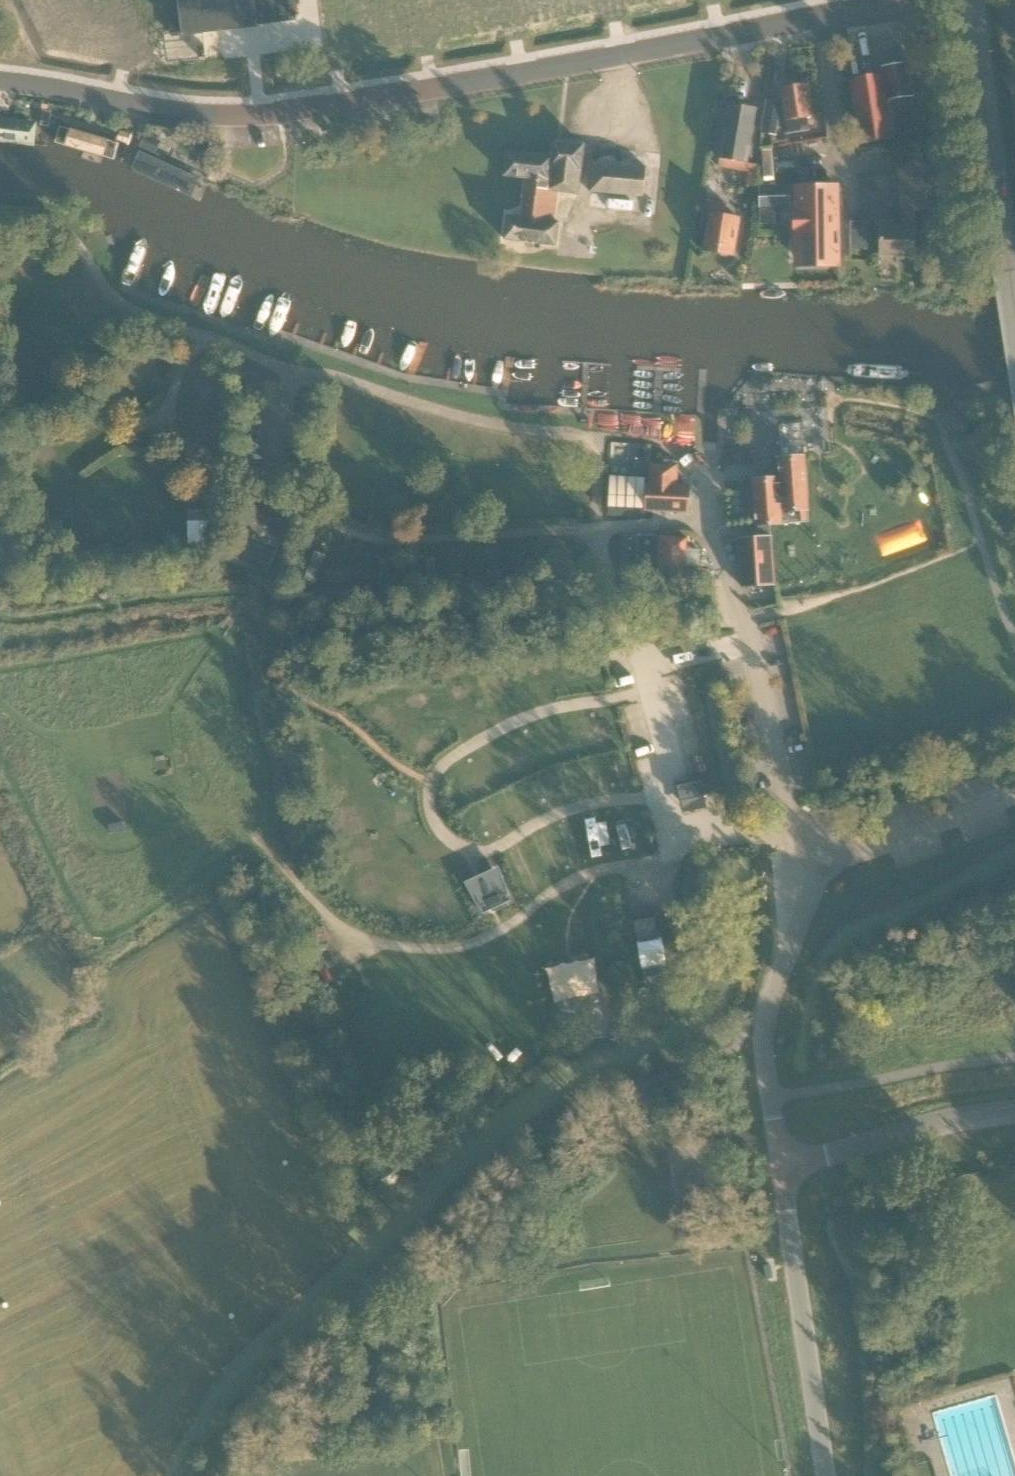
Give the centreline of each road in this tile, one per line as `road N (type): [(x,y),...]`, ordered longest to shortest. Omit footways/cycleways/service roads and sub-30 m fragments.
road 1 (tertiary): [(0,80),(178,115),(281,114),(891,0)]
road 2 (unclassified): [(784,1166),(767,1014),(826,857),(865,854),(1014,797)]
road 3 (primary): [(1014,313),(975,0)]
road 4 (unclassified): [(827,1475),(784,1166)]
road 5 (unclassified): [(784,1166),(933,1123),(1014,1109)]

